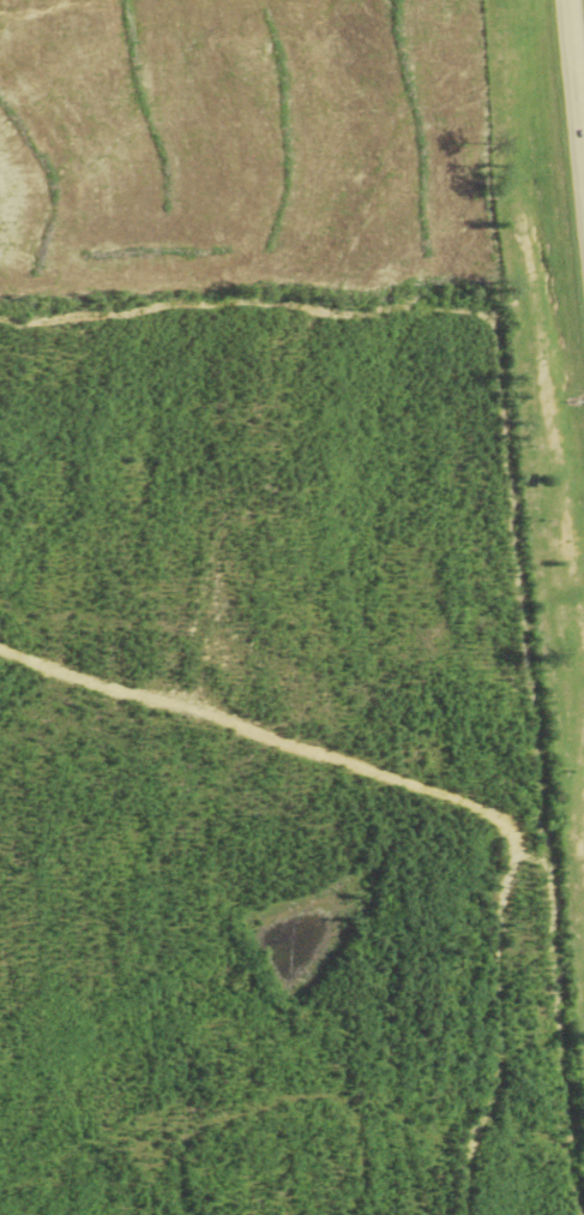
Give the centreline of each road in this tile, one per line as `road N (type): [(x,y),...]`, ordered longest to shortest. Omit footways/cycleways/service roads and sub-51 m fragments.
road 1 (track): [(513,821),(78,677),(0,641)]

